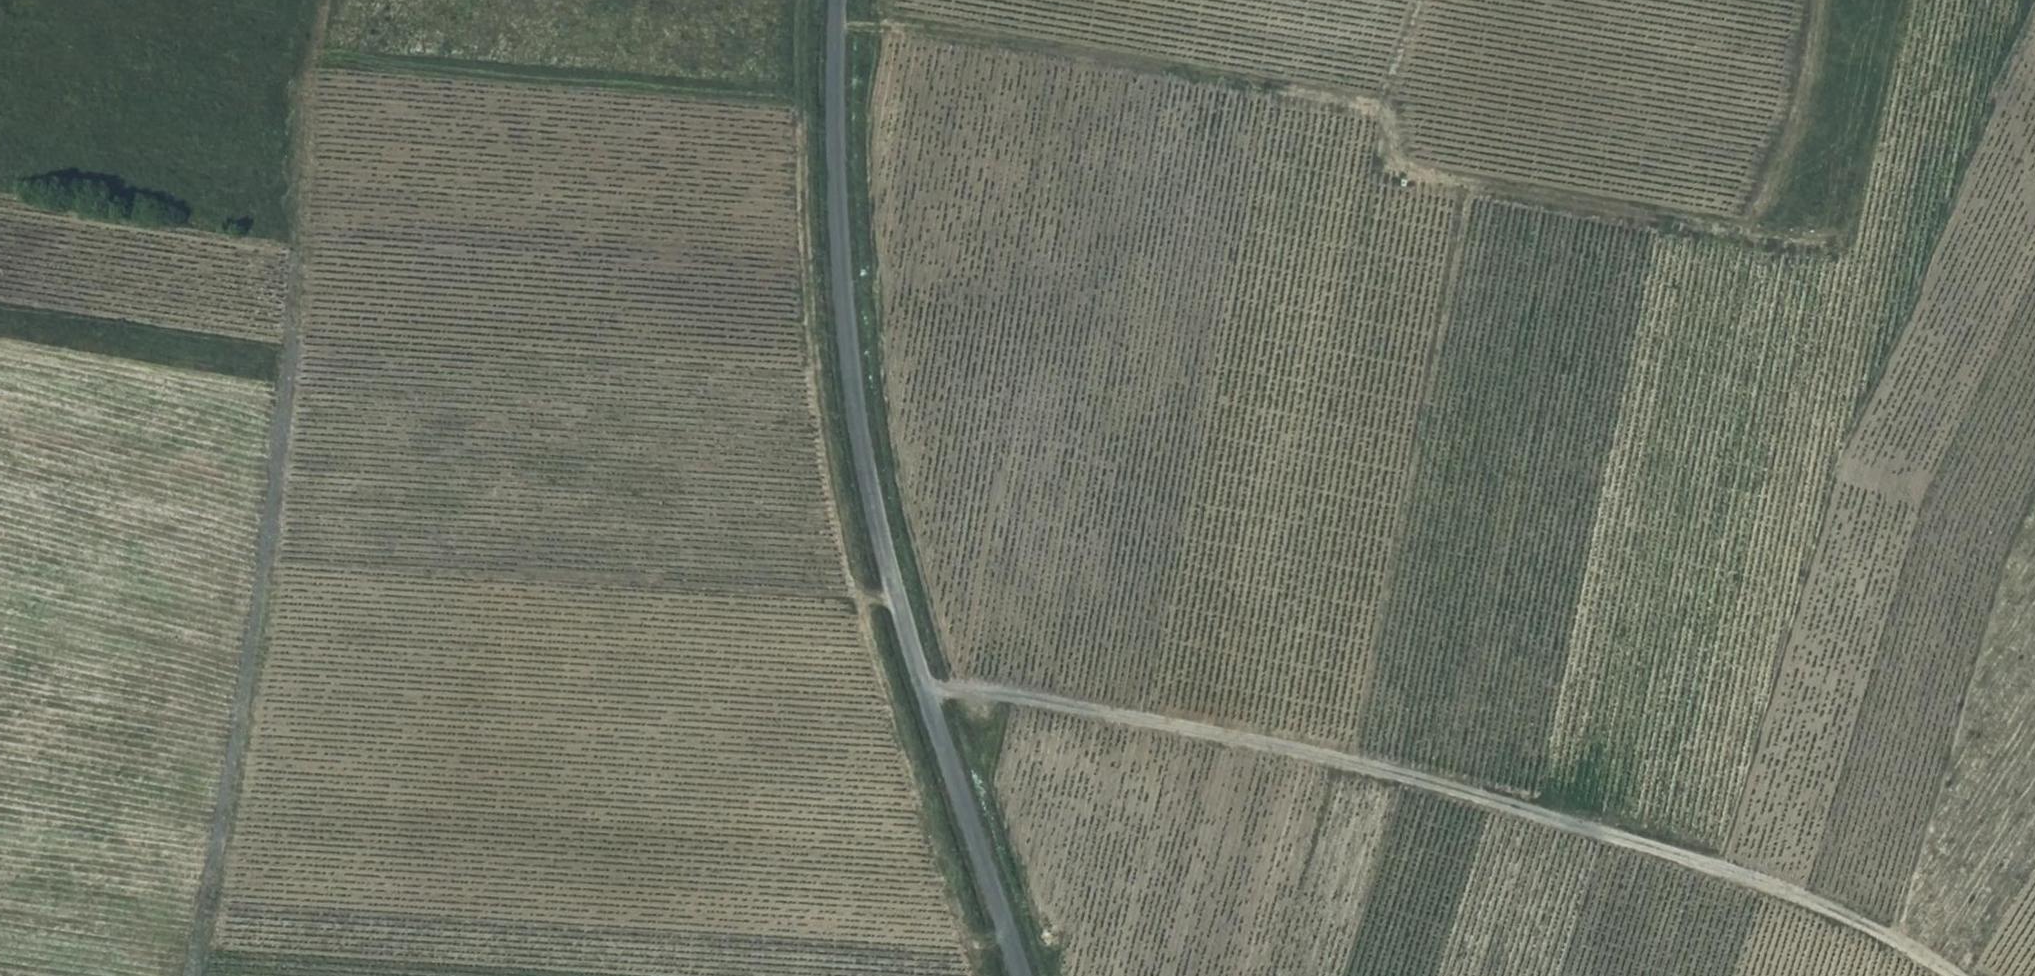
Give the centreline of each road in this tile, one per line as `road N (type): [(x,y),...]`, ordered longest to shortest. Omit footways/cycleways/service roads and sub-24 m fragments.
road 1 (track): [(1956,975),(1828,909),(1490,799),(1025,696),(923,690)]
road 2 (unclassified): [(834,0),(834,177),(856,422),(923,690),(1024,975)]
road 3 (track): [(321,0),(257,594),(191,975)]

